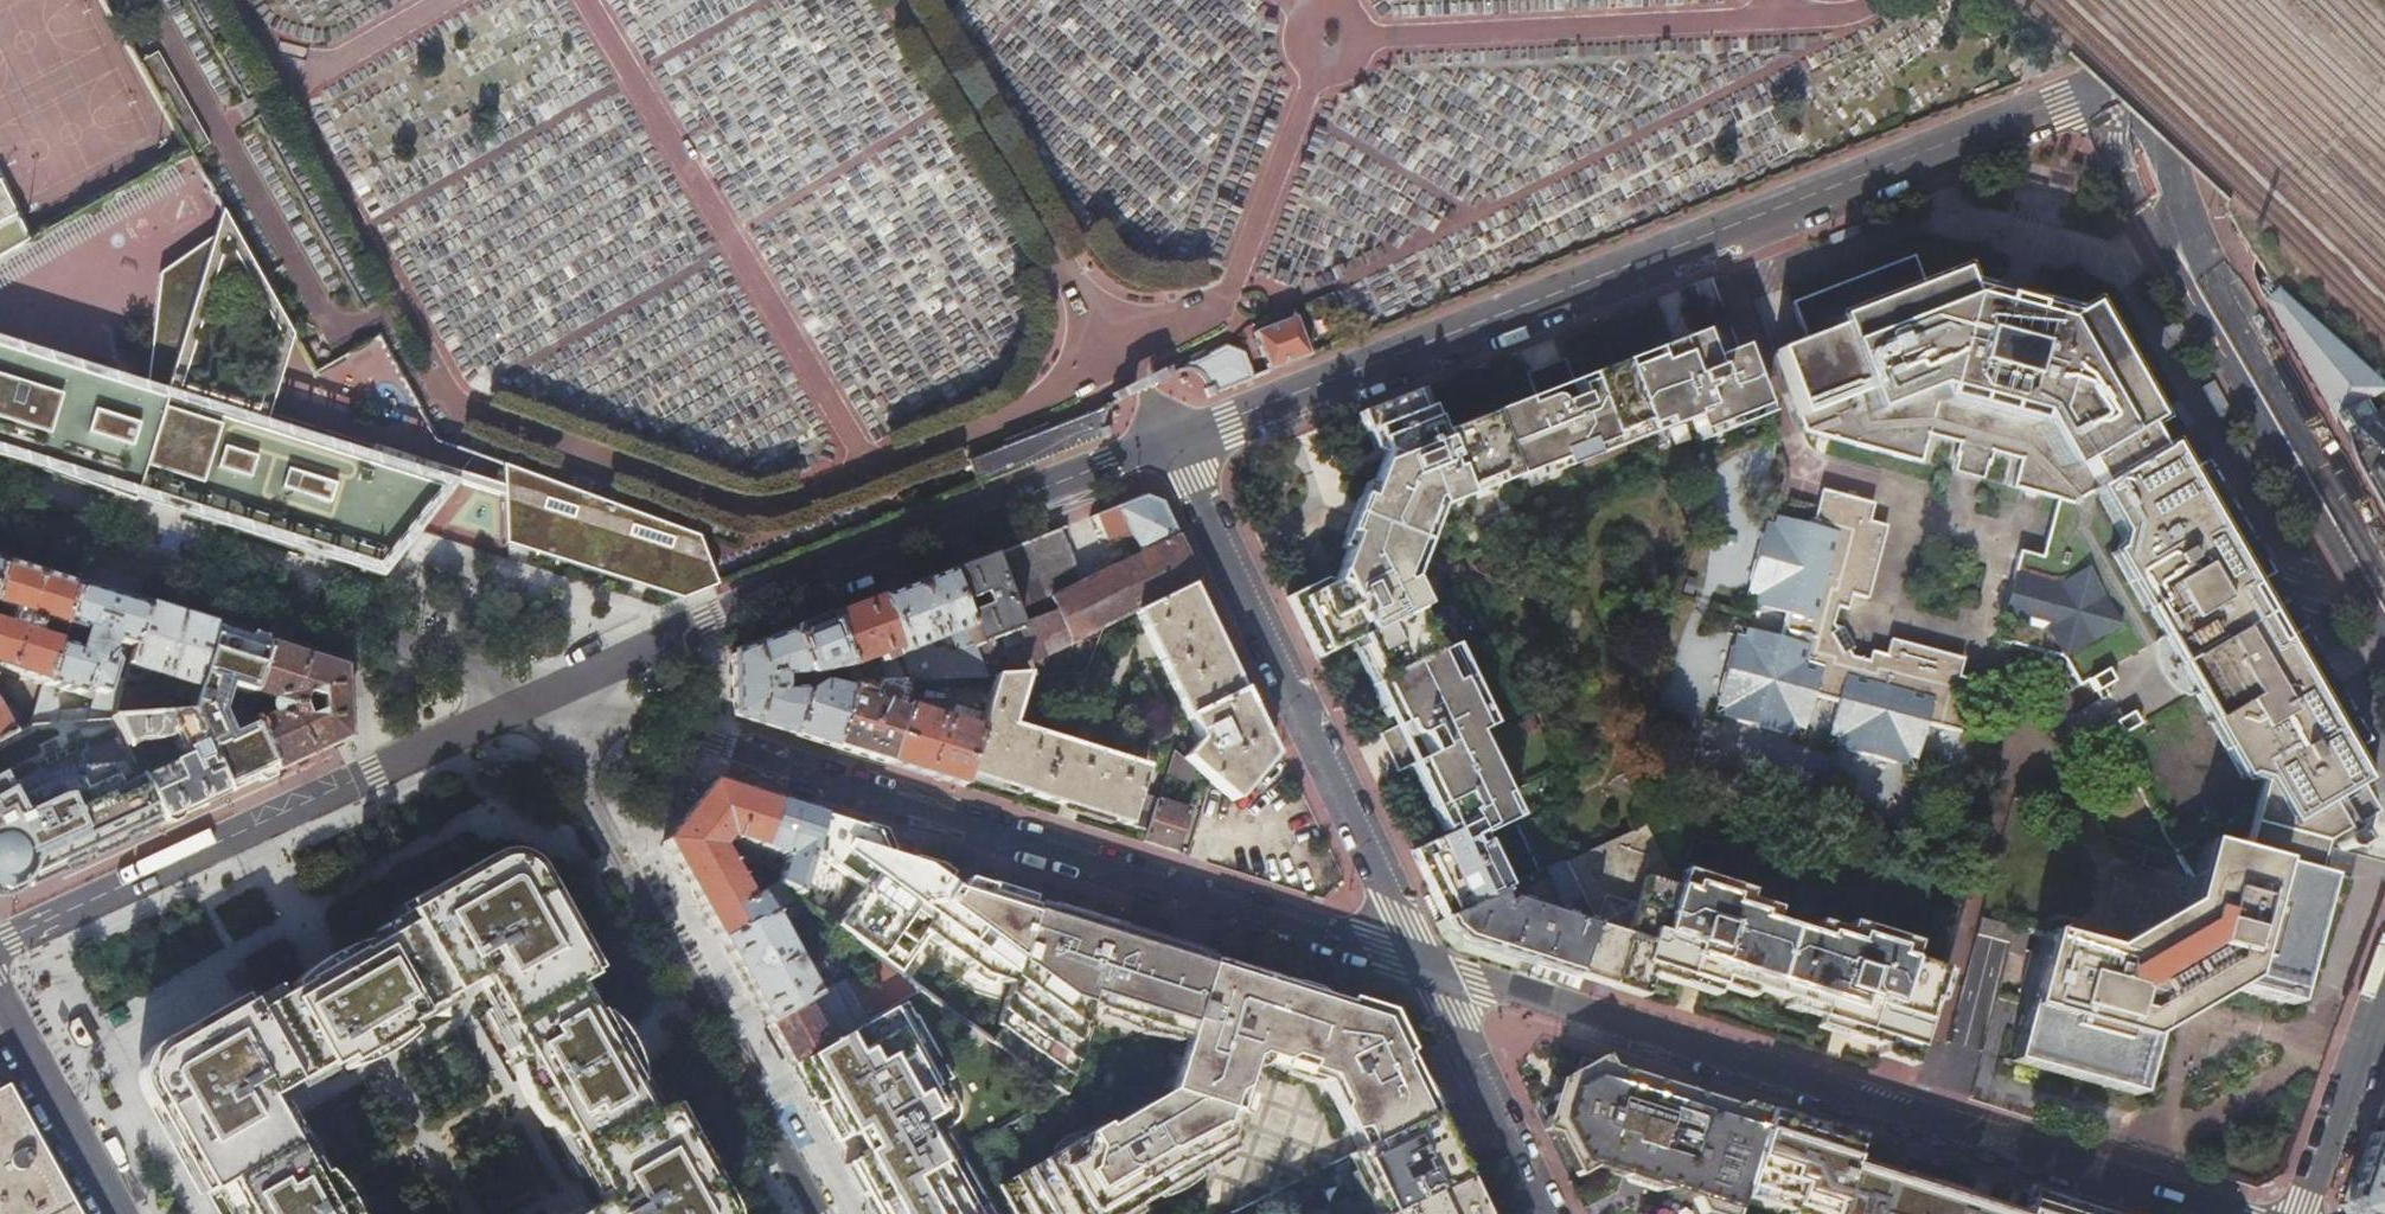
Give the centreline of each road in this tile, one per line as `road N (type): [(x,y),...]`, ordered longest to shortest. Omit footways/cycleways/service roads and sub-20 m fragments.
road 1 (unclassified): [(2096,92),(1172,451)]
road 2 (residential): [(1424,968),(550,693)]
road 3 (residential): [(2208,1213),(1424,968)]
road 4 (unclassified): [(1172,451),(706,625),(550,693)]
road 5 (unclassified): [(550,693),(0,937)]
road 6 (residential): [(550,693),(623,856),(824,1213)]
road 7 (residential): [(0,516),(550,693)]
road 8 (residential): [(1424,968),(1172,451)]
road 9 (secondary): [(2384,606),(2203,290),(2151,127)]
road 10 (residential): [(1543,1213),(1424,968)]
road 11 (residential): [(2296,1213),(2384,979)]
road 12 (residential): [(0,999),(120,1213)]

